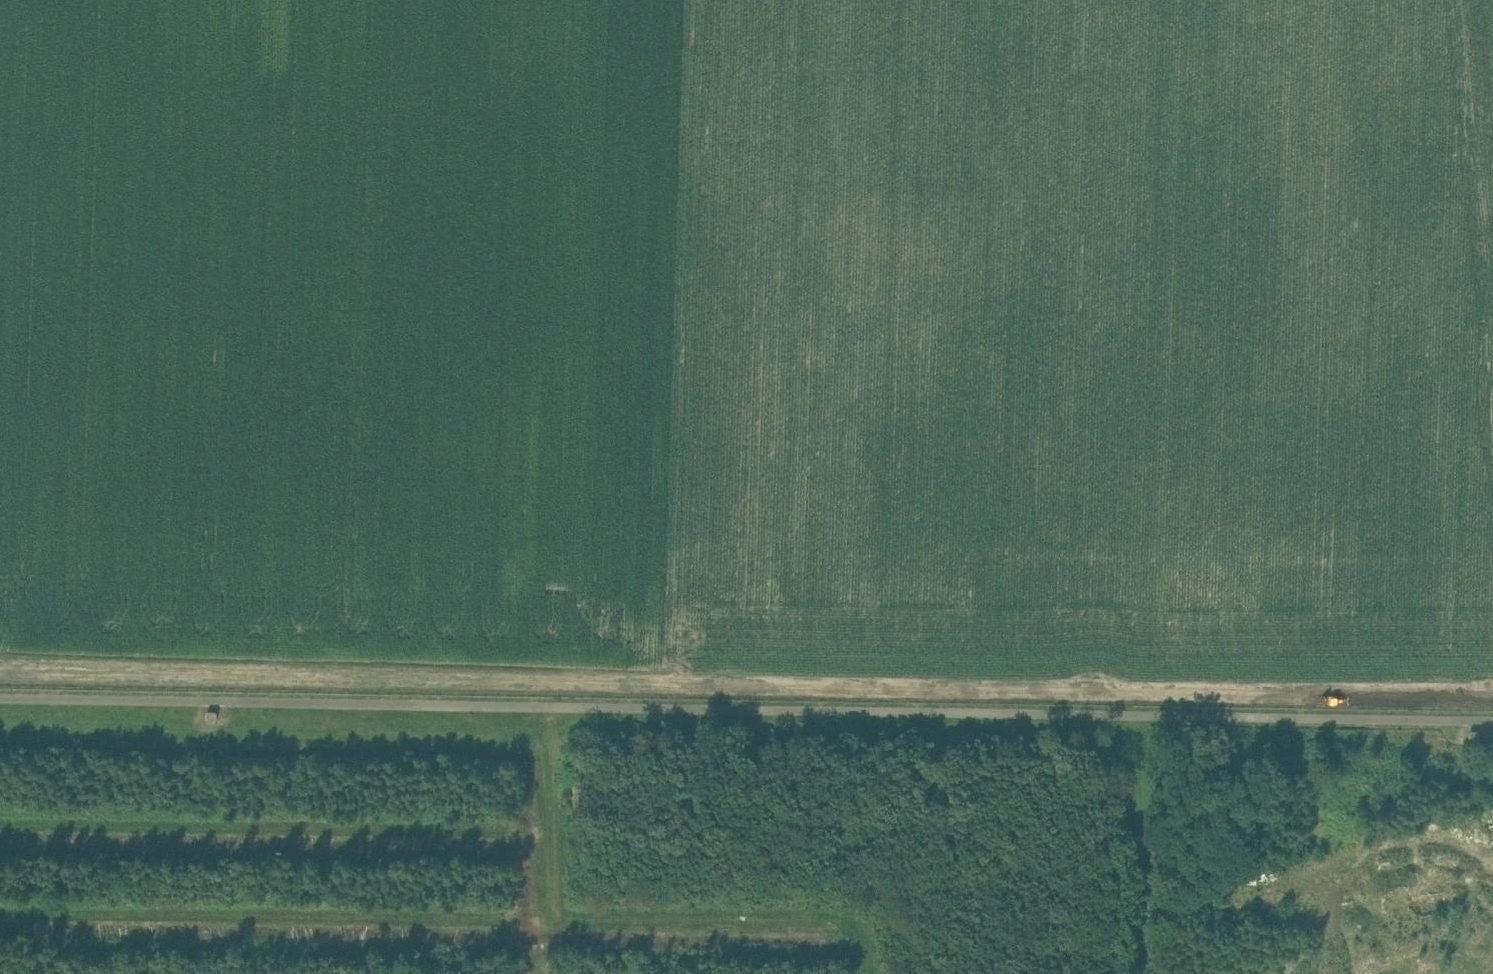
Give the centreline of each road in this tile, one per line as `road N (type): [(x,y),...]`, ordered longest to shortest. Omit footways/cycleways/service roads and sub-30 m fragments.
road 1 (track): [(0,674),(1492,696)]

